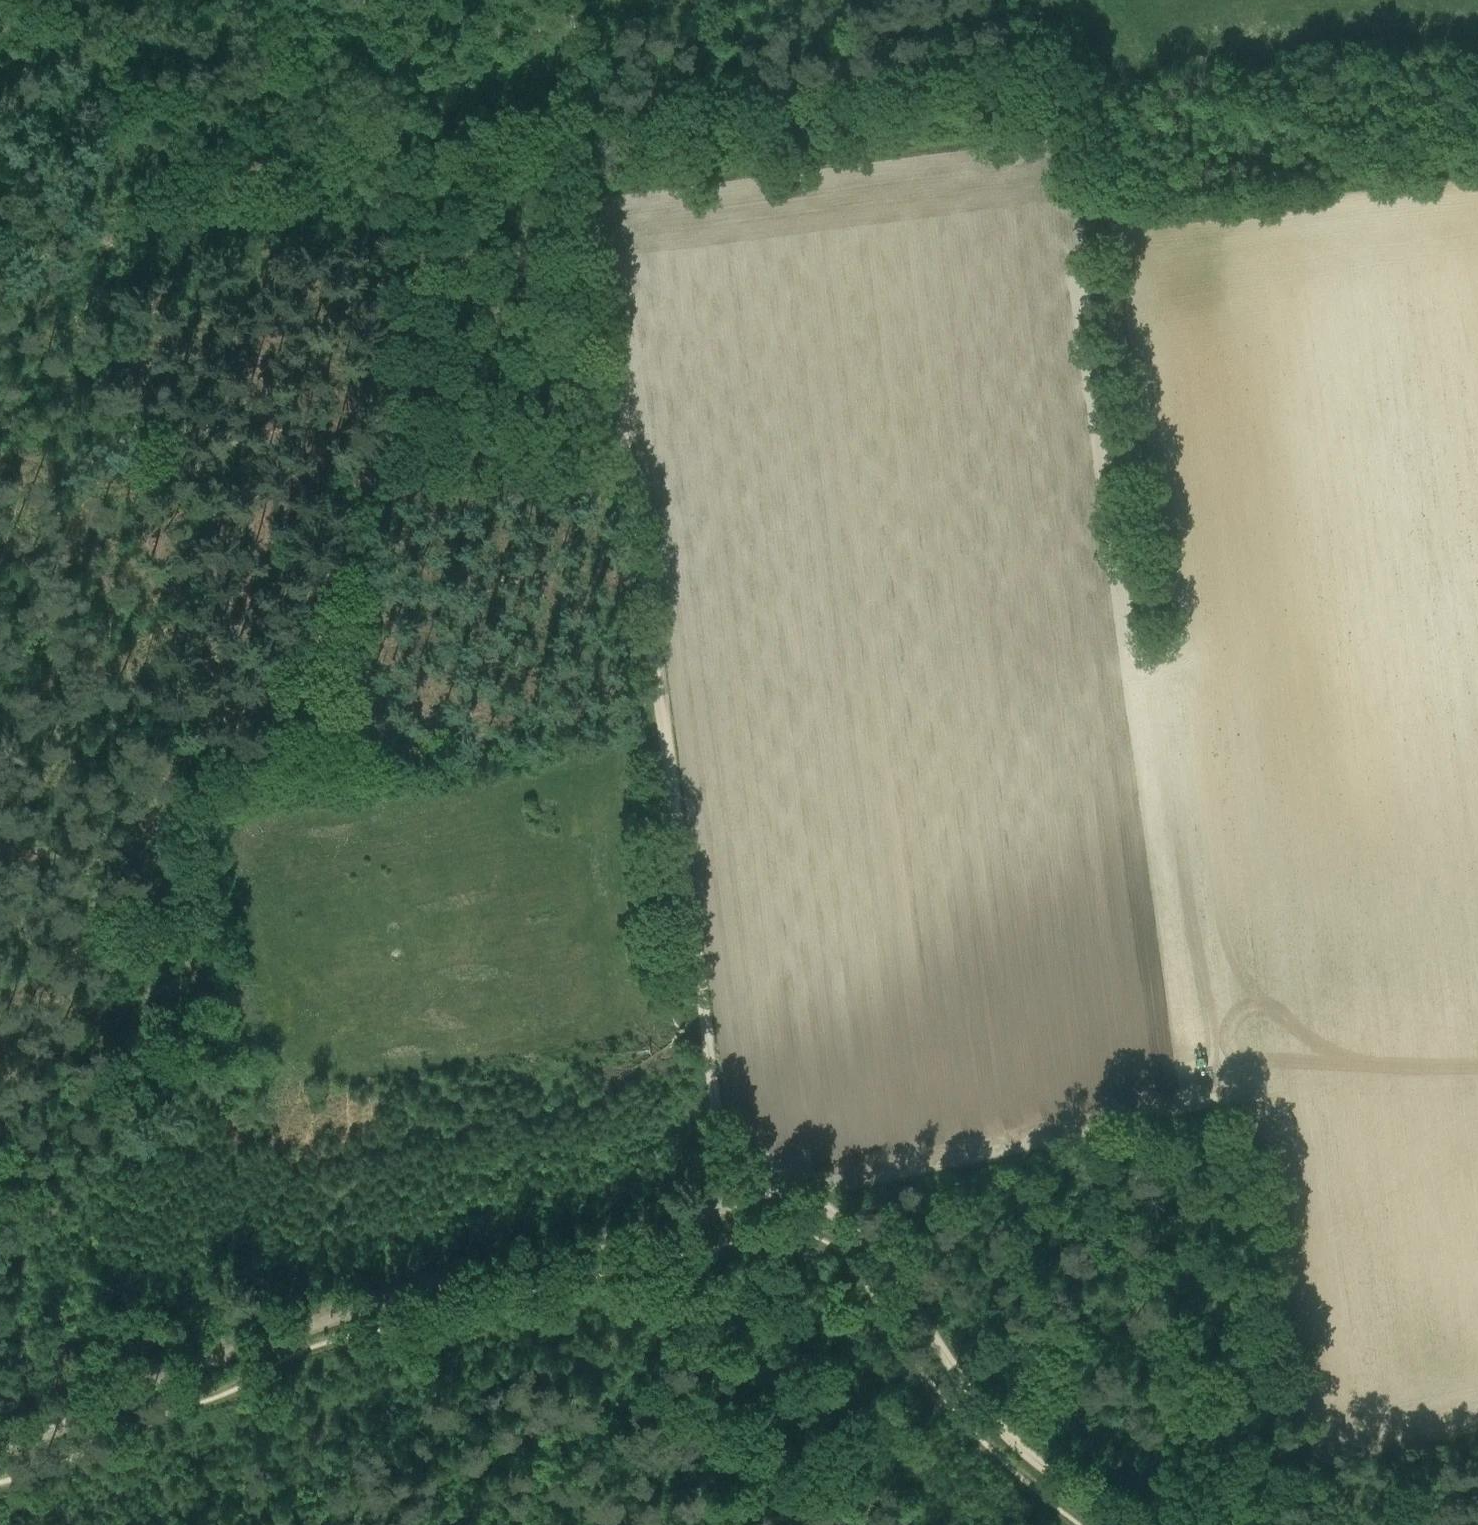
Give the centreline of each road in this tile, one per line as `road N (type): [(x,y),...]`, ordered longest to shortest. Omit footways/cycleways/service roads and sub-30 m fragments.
road 1 (track): [(729,1213),(571,99),(569,0)]
road 2 (track): [(729,1213),(420,1287),(224,1354),(0,1448)]
road 3 (track): [(1128,1524),(1048,1481),(973,1399),(877,1253),(840,1216),(783,1196),(729,1213)]

